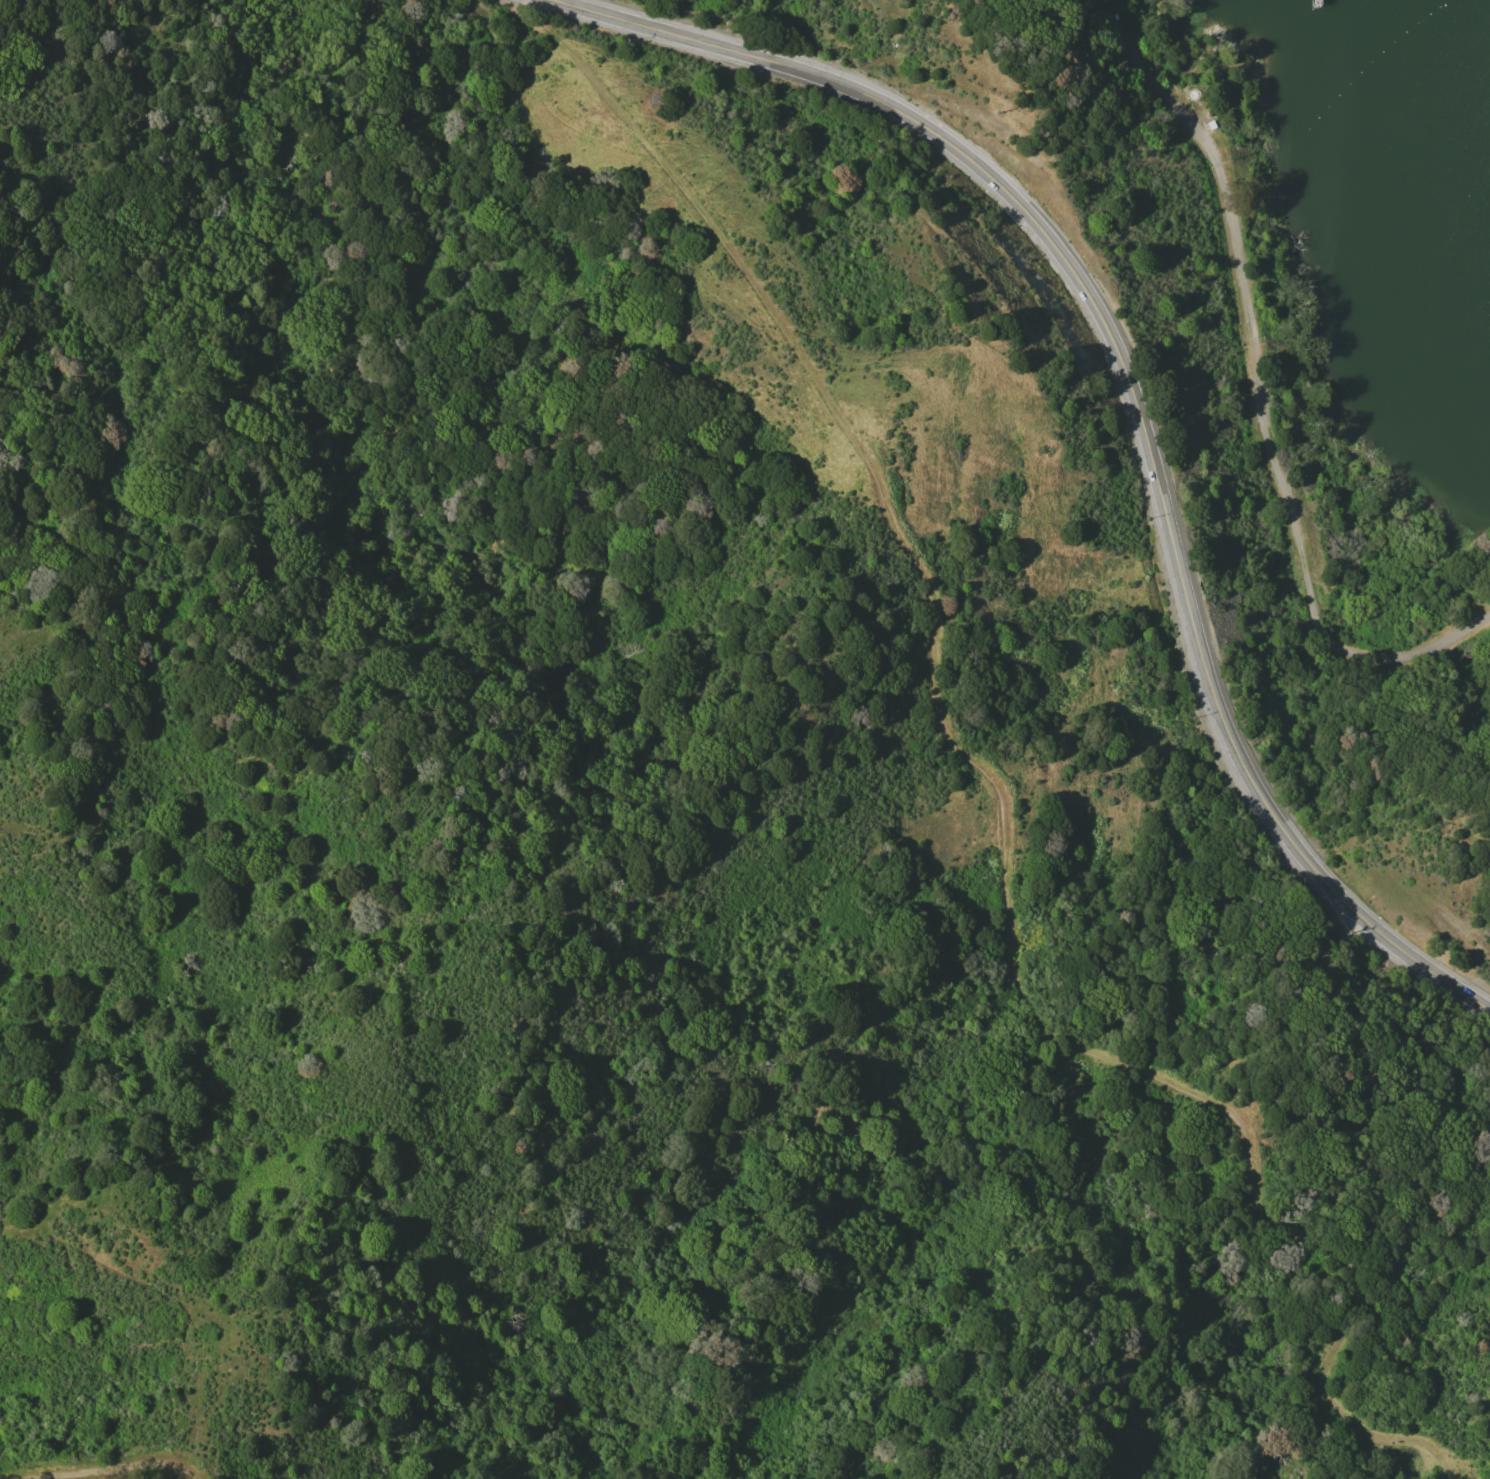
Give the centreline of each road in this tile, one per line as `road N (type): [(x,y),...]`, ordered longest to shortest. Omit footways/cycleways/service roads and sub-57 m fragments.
road 1 (track): [(1452,1478),(1428,1452),(1404,1455),(1361,1436),(1331,1404),(1311,1370),(1331,1330),(1332,1289),(1257,1203),(1237,1138),(1205,1101),(1172,1079),(1049,1034),(1000,927),(998,826),(984,776),(947,746),(930,683),(933,600),(880,519),(875,476),(733,241),(567,46),(511,0)]
road 2 (primary): [(550,0),(860,92),(983,168),(1093,296),(1135,389),(1212,682),(1253,782),(1373,927),(1489,1006)]
road 3 (track): [(1266,431),(1314,621),(1336,651),(1418,657),(1489,619)]

